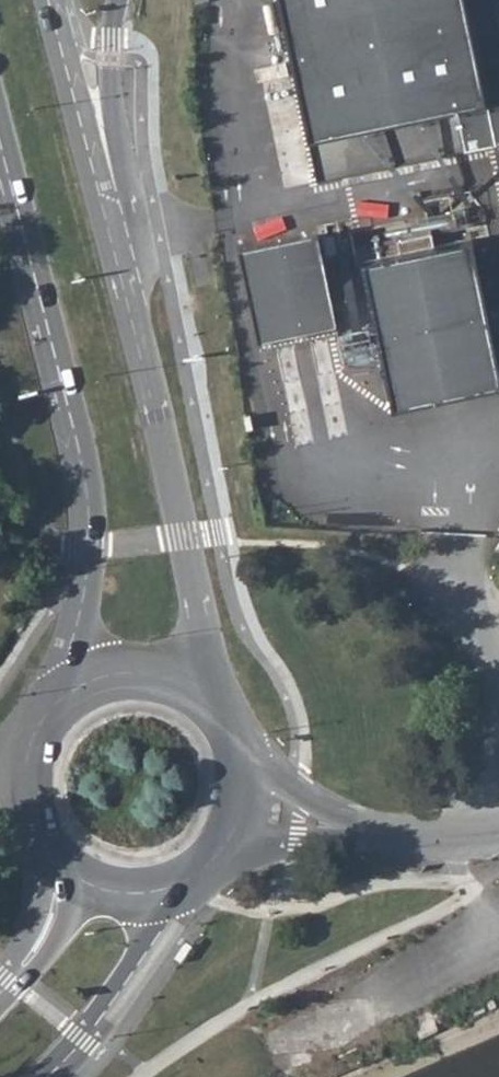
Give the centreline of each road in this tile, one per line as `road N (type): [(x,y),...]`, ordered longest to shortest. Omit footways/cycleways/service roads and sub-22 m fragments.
road 1 (primary): [(0,108),(88,503),(82,591),(57,699)]
road 2 (primary): [(220,707),(124,281)]
road 3 (primary): [(124,281),(49,0)]
road 4 (primary): [(124,281),(141,232),(111,78),(123,0)]
road 5 (primary): [(35,1076),(80,1034),(172,891)]
road 6 (primary): [(220,707),(188,682),(130,669),(91,677),(57,699)]
road 7 (primary): [(57,699),(21,766),(24,813),(46,856)]
road 8 (residential): [(229,848),(291,835),(381,834)]
road 9 (primary): [(46,856),(43,927),(0,993)]
road 10 (residential): [(381,834),(248,766)]
road 11 (primary): [(46,856),(76,881),(113,895),(172,891)]

